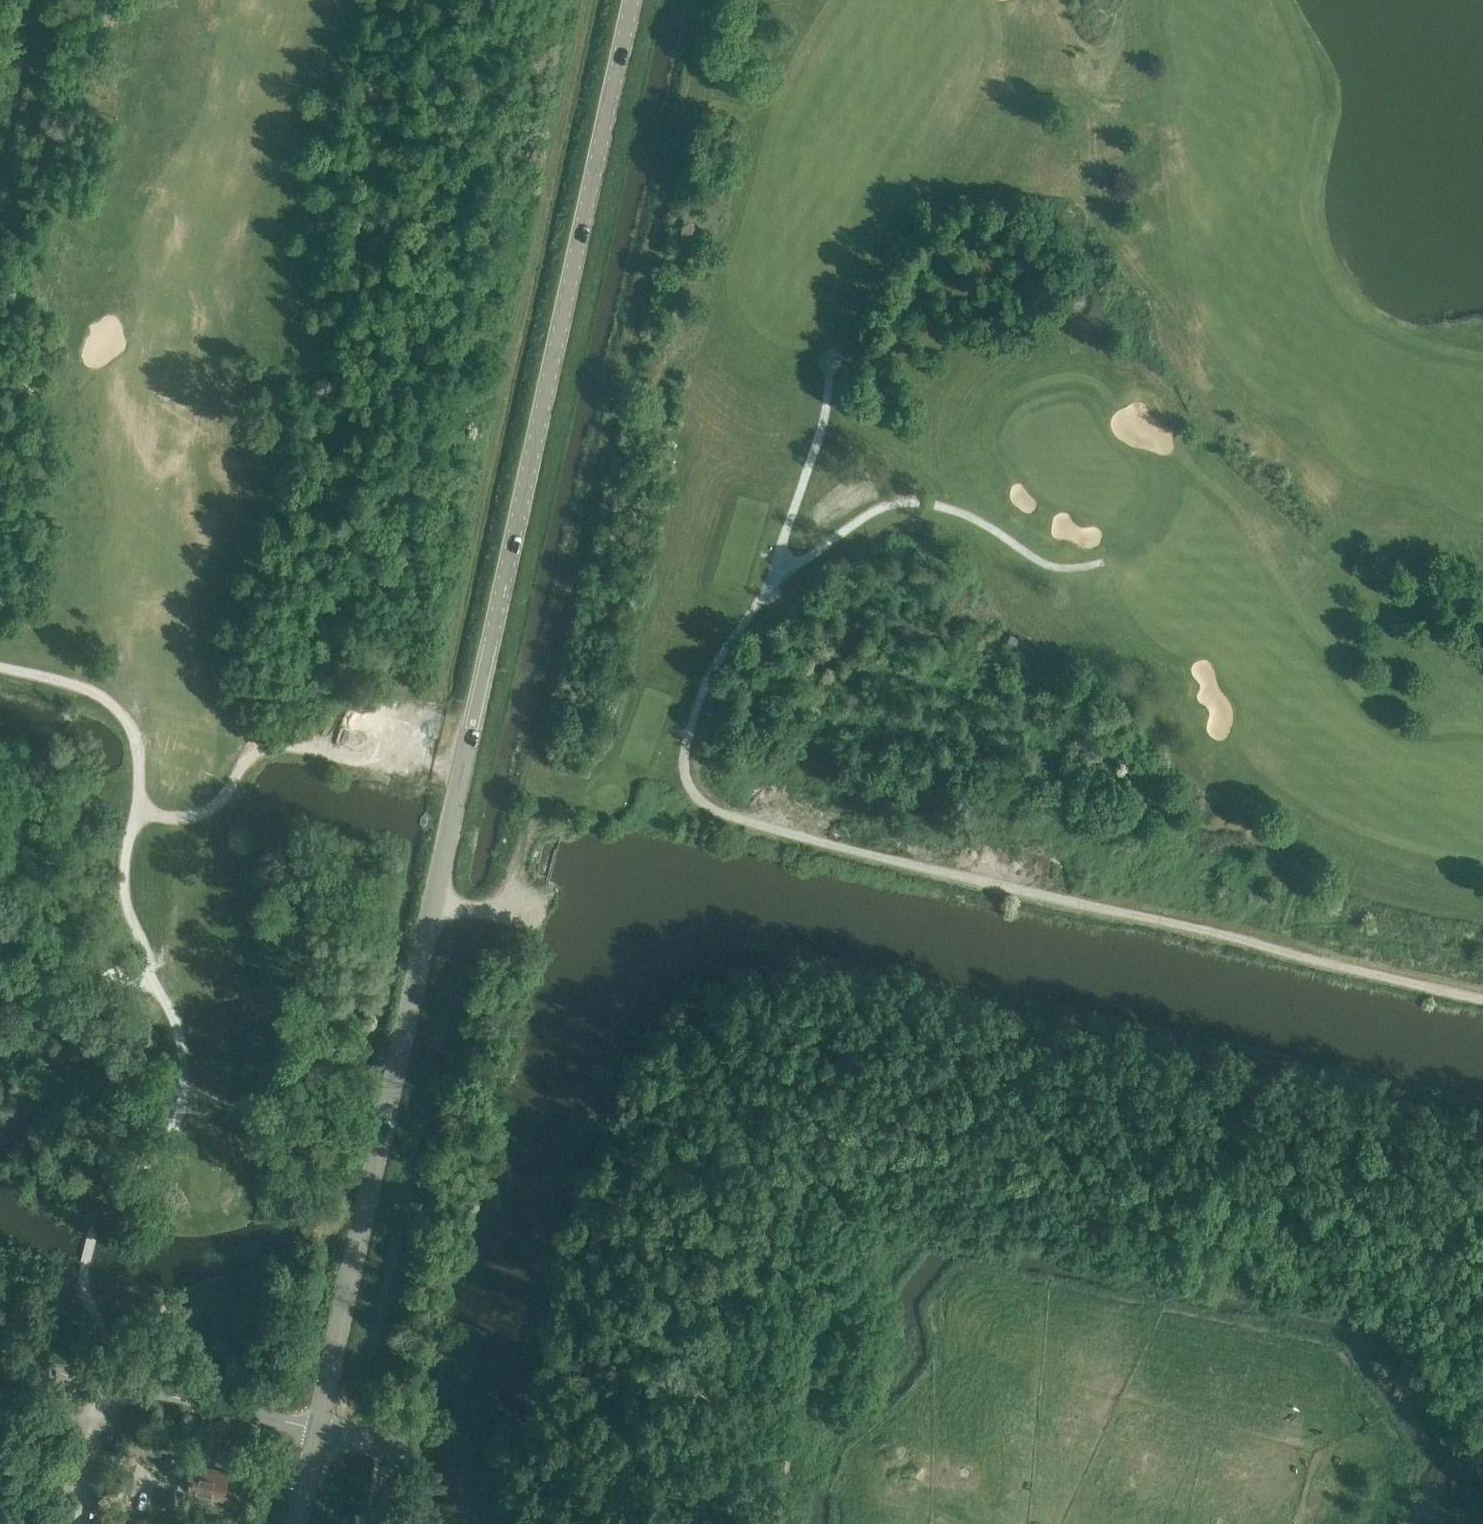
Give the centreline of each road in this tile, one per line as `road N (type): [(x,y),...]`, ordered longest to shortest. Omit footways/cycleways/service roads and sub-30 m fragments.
road 1 (tertiary): [(296,1523),(634,0)]
road 2 (track): [(557,795),(541,806),(496,911),(435,904)]

